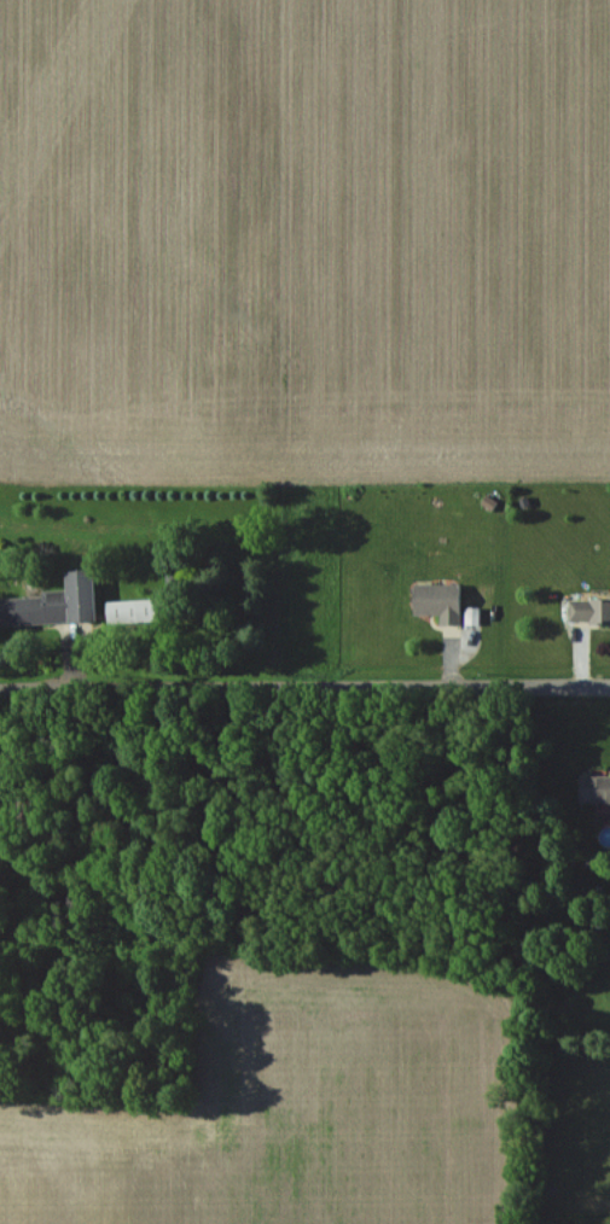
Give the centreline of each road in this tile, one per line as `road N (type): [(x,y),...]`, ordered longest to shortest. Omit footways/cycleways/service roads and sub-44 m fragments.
road 1 (residential): [(609,689),(0,693)]
road 2 (residential): [(261,692),(246,462)]

